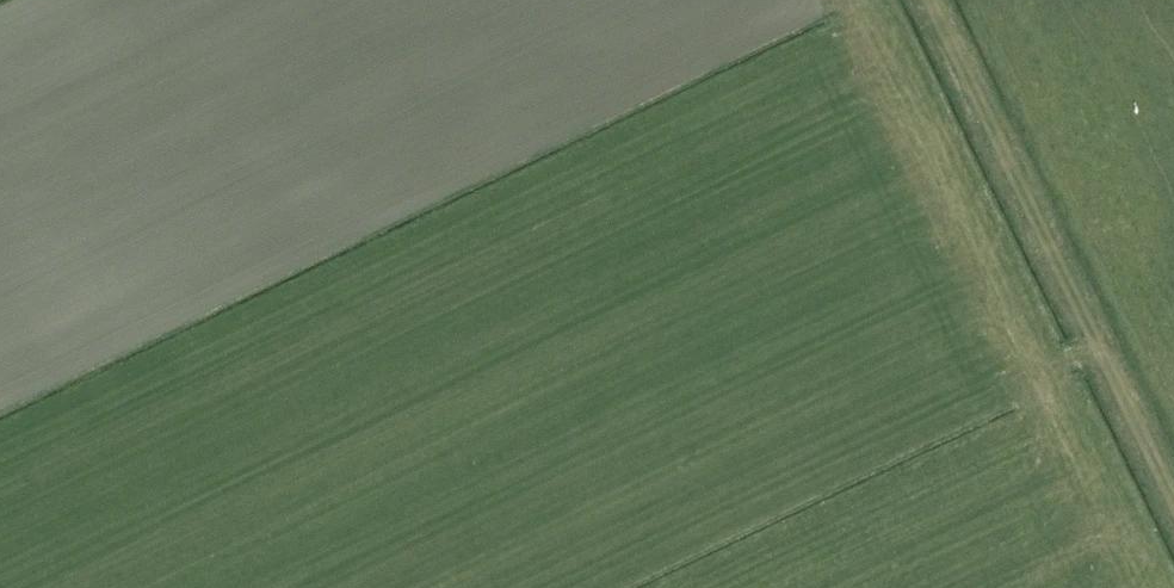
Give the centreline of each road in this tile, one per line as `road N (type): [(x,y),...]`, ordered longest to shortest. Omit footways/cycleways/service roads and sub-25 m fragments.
road 1 (track): [(930,0),(1173,497)]

